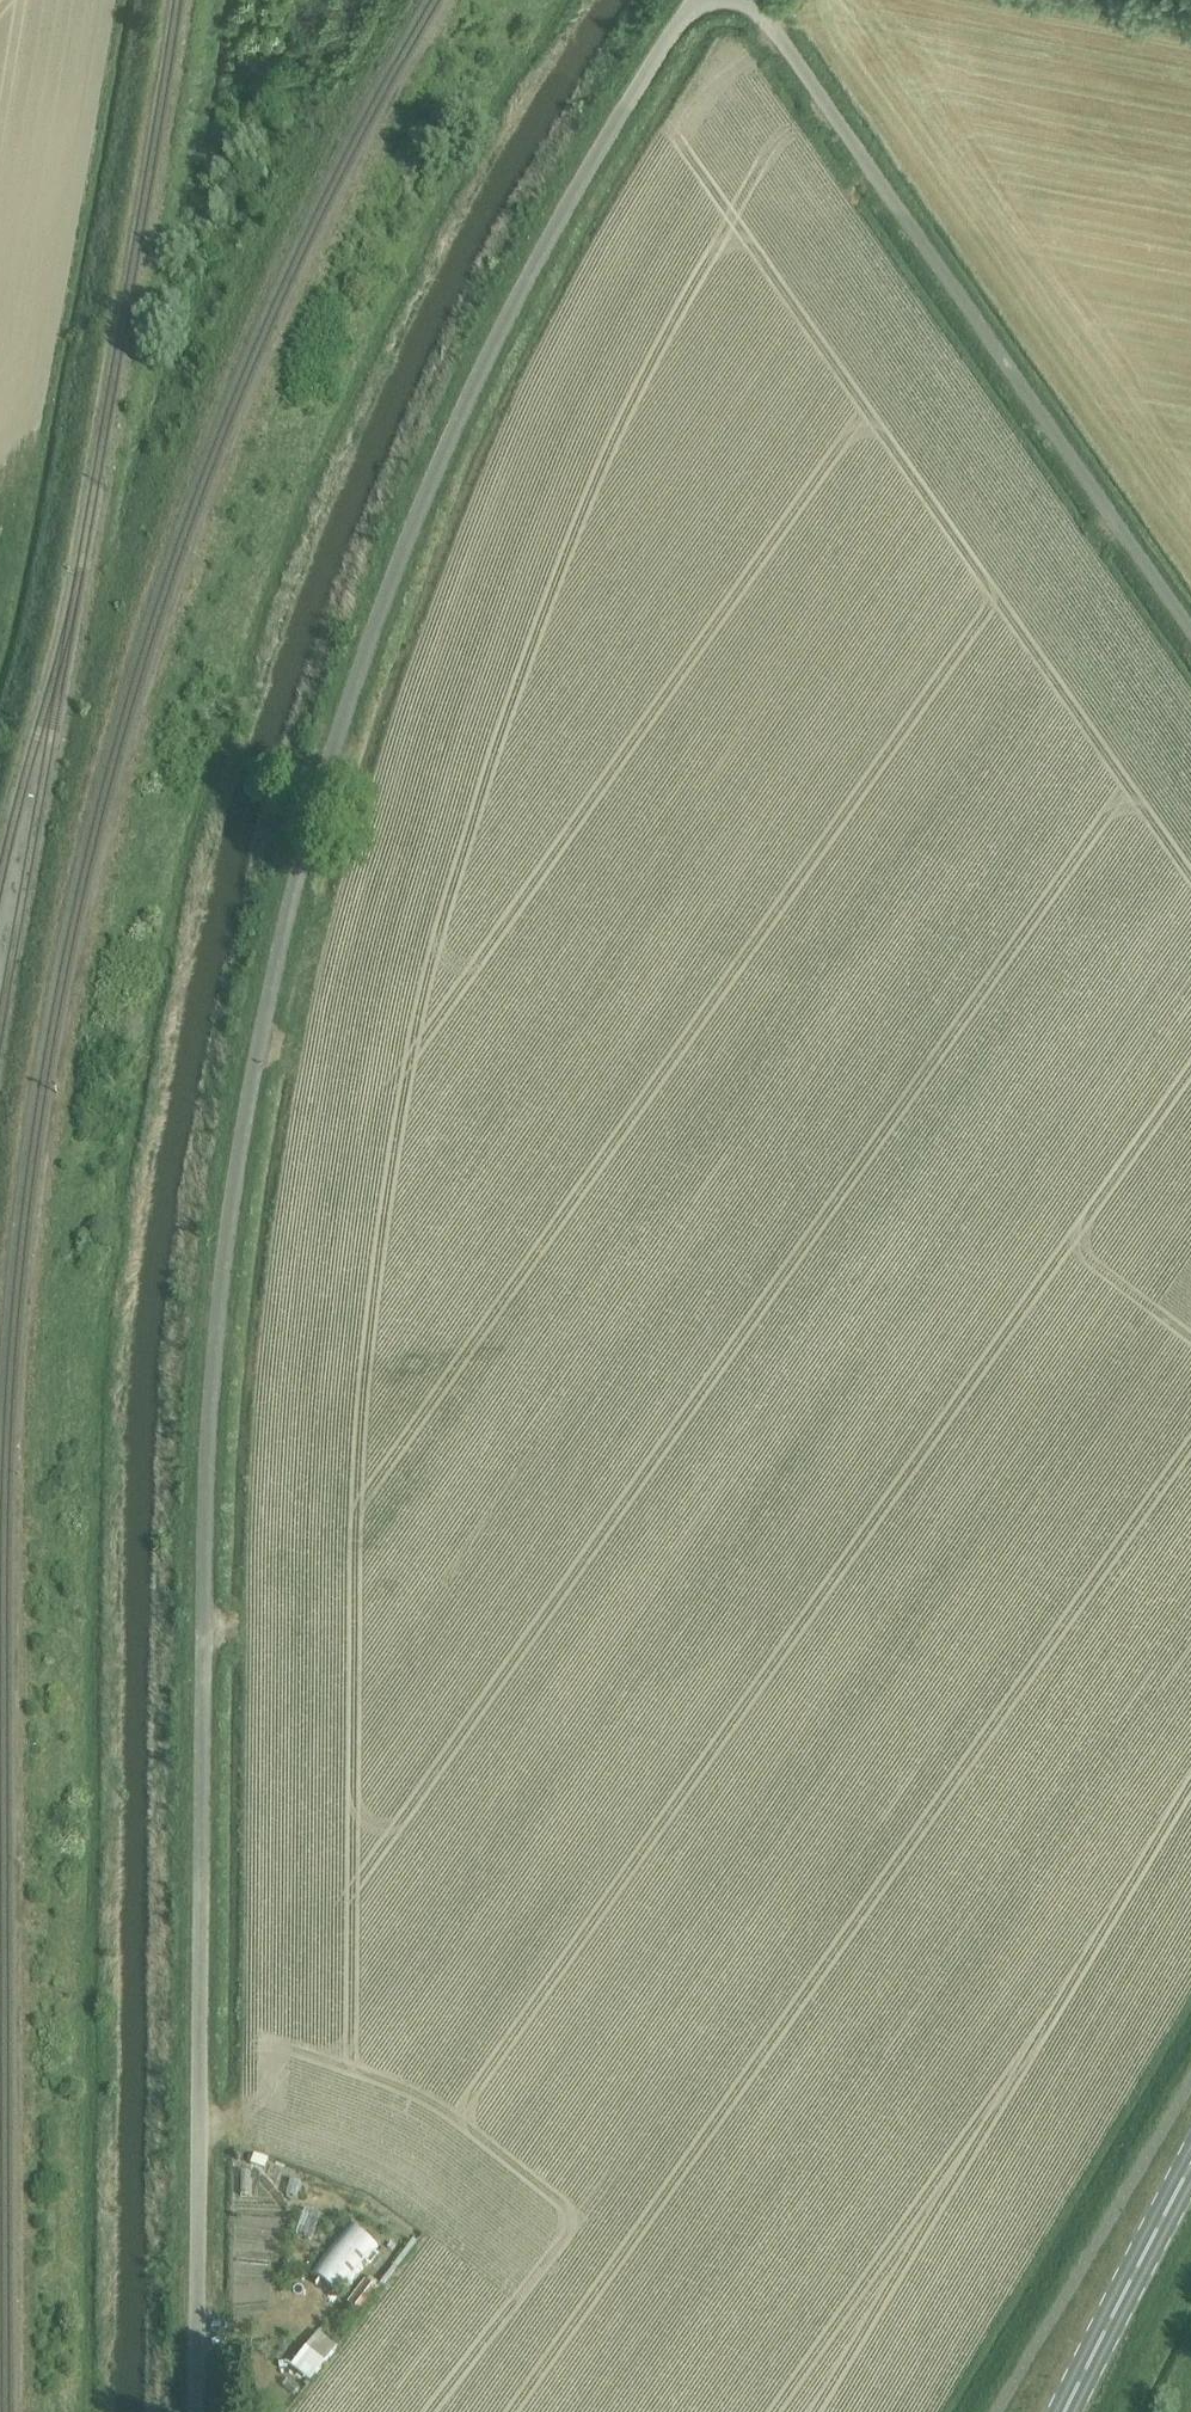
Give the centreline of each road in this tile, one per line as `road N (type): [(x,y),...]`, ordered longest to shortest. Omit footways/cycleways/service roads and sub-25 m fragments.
road 1 (unclassified): [(188,2411),(198,1590),(214,1297),(234,1117),(264,958),(365,631),(414,499),(665,39),(688,8),(714,1)]
road 2 (unclassified): [(1190,644),(775,31),(746,5),(714,1)]
road 3 (primary): [(1066,2411),(1190,2177)]

